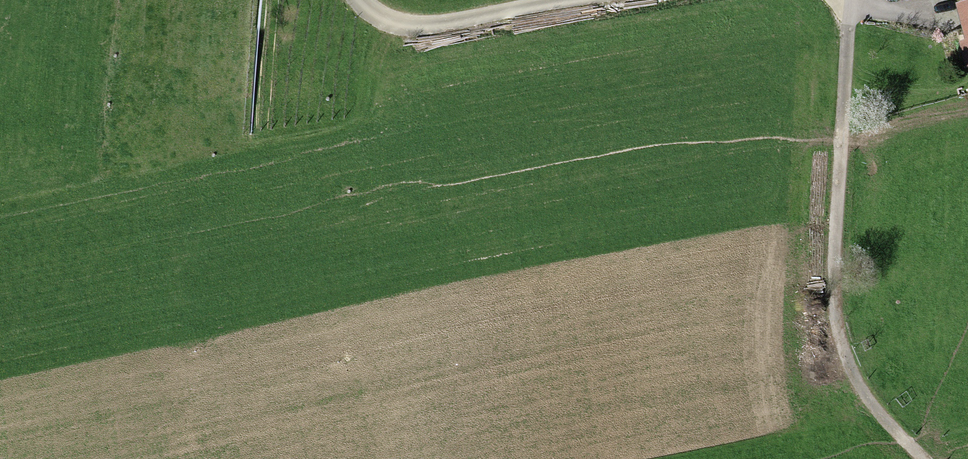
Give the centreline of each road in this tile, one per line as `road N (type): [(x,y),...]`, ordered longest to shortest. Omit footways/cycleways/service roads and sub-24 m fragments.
road 1 (track): [(853,0),(832,323),(856,382),(922,458)]
road 2 (trunk): [(271,458),(290,0)]
road 3 (track): [(353,0),(392,33),(435,34),(598,0)]

